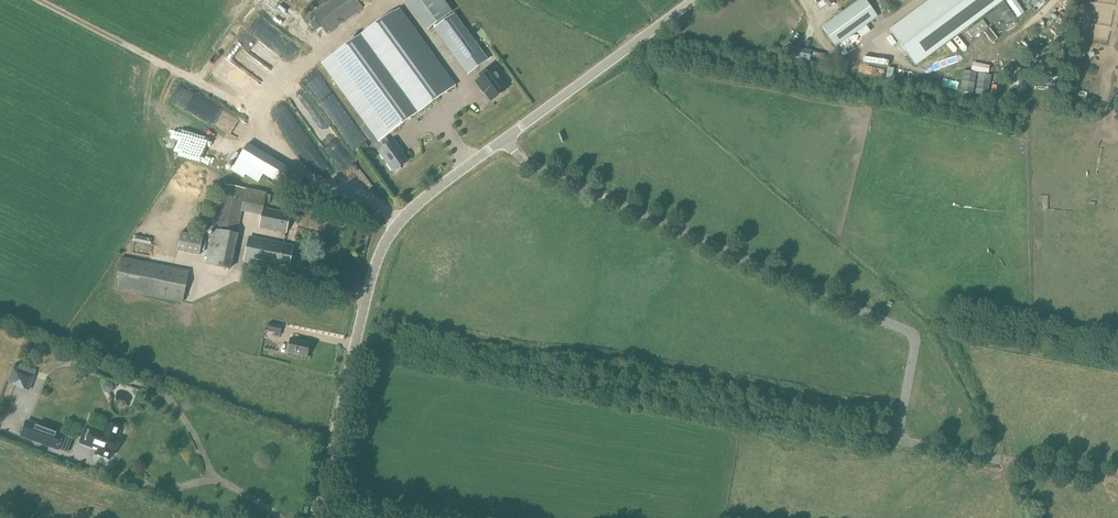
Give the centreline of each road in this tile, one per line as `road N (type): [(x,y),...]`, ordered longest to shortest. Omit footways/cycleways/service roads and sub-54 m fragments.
road 1 (unclassified): [(1117,481),(902,443),(910,334),(536,167),(504,138)]
road 2 (unclassified): [(319,517),(381,249),(411,209),(504,138)]
road 3 (unclassified): [(504,138),(691,0)]

